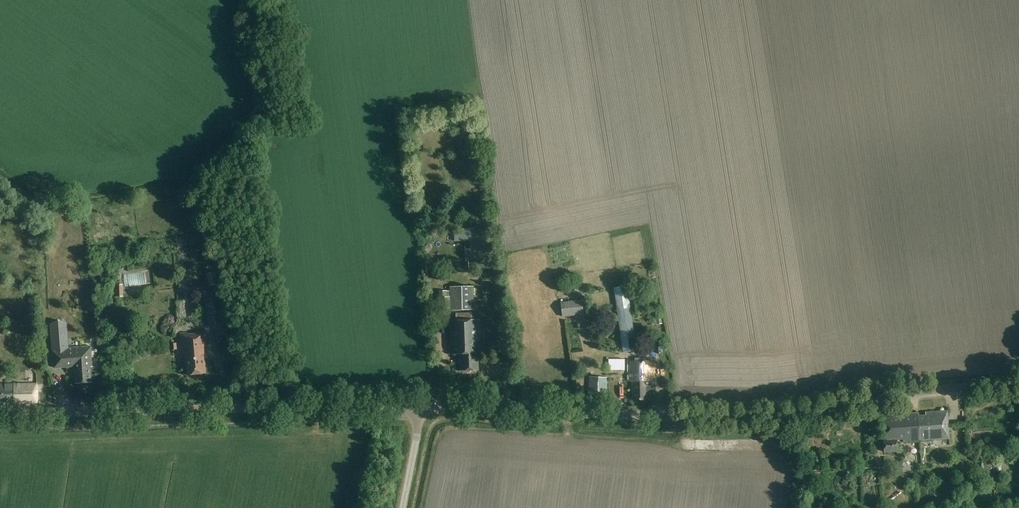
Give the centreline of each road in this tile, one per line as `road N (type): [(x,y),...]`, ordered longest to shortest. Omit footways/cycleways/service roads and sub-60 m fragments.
road 1 (tertiary): [(418,405),(767,419),(1018,384)]
road 2 (tertiary): [(418,405),(0,414)]

